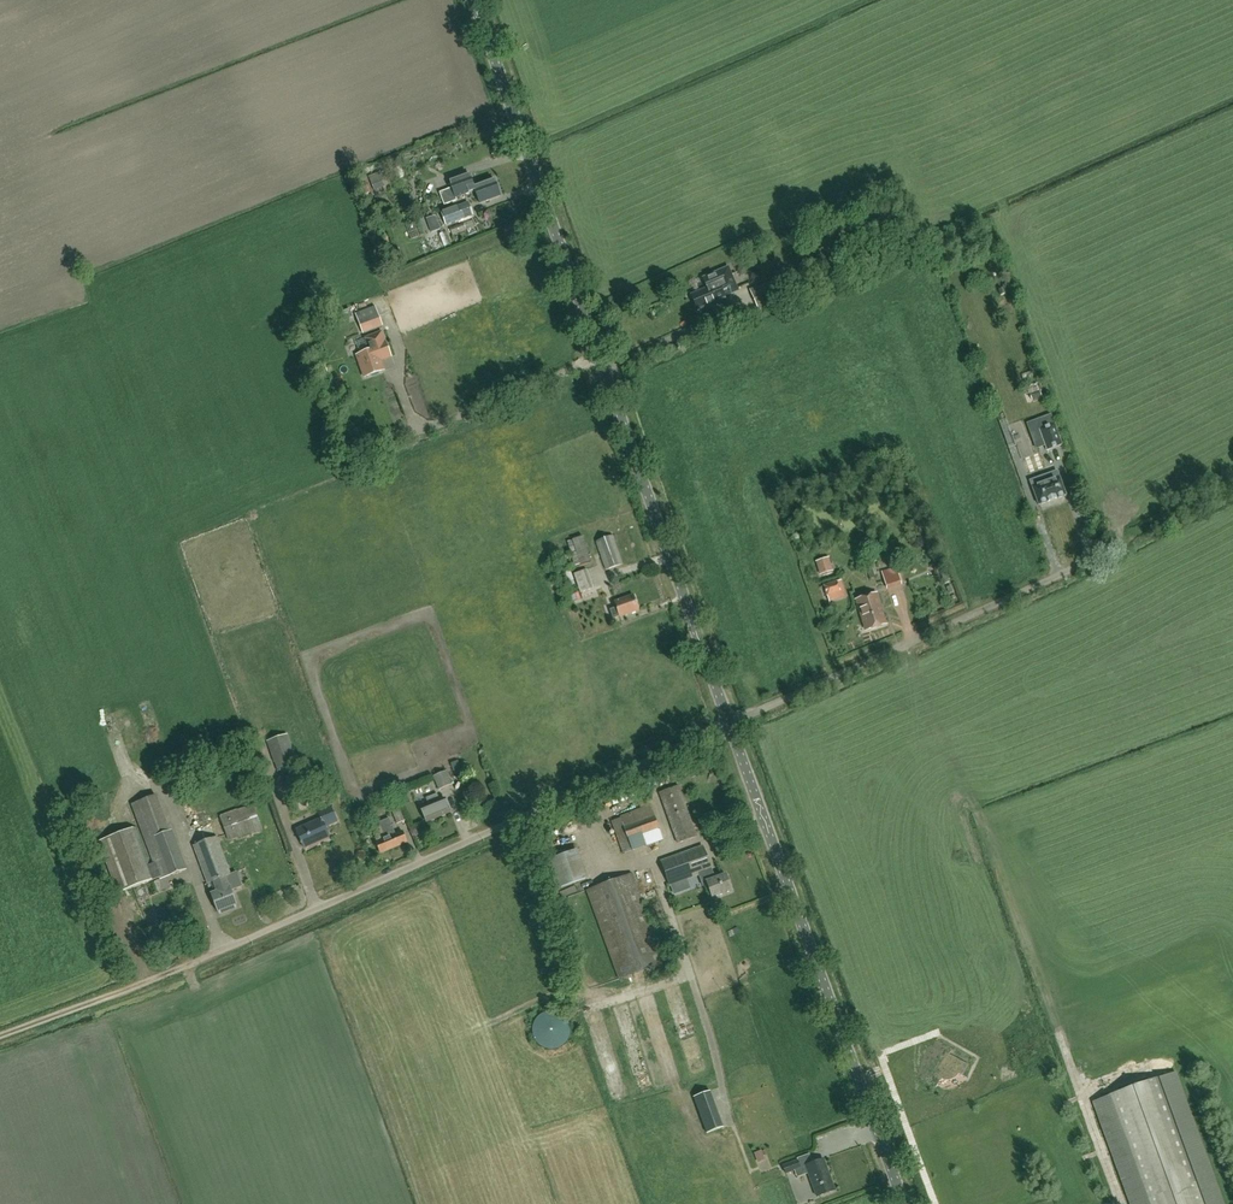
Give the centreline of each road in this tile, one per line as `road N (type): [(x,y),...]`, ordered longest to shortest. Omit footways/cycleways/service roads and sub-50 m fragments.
road 1 (unclassified): [(728,727),(476,0)]
road 2 (unclassified): [(127,988),(728,727)]
road 3 (unclassified): [(902,1203),(835,1004),(728,727)]
road 4 (unclassified): [(728,727),(1100,552)]
road 5 (track): [(0,1033),(127,988)]

